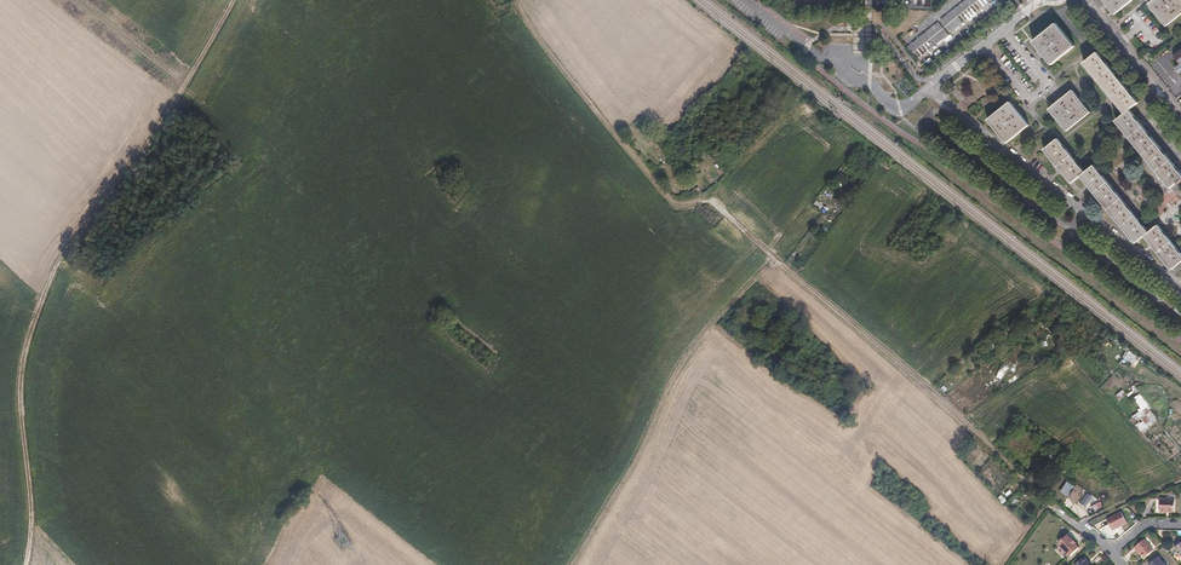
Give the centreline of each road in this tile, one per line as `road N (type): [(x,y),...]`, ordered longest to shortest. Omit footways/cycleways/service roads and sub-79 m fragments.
road 1 (track): [(24,564),(31,489),(22,404),(37,318),(75,242),(138,161),(235,0)]
road 2 (residential): [(930,87),(1180,288)]
road 3 (residential): [(1005,30),(1048,86),(1025,102),(983,46)]

